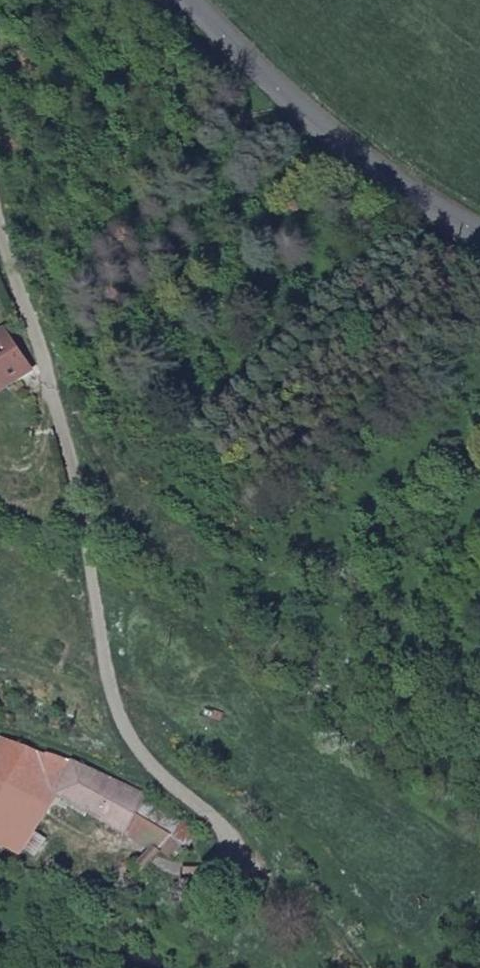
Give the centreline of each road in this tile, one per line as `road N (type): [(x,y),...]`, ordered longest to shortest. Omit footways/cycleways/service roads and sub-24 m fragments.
road 1 (unclassified): [(0,210),(88,520),(120,709),(176,787),(296,888)]
road 2 (tertiary): [(200,0),(293,108),(479,208)]

